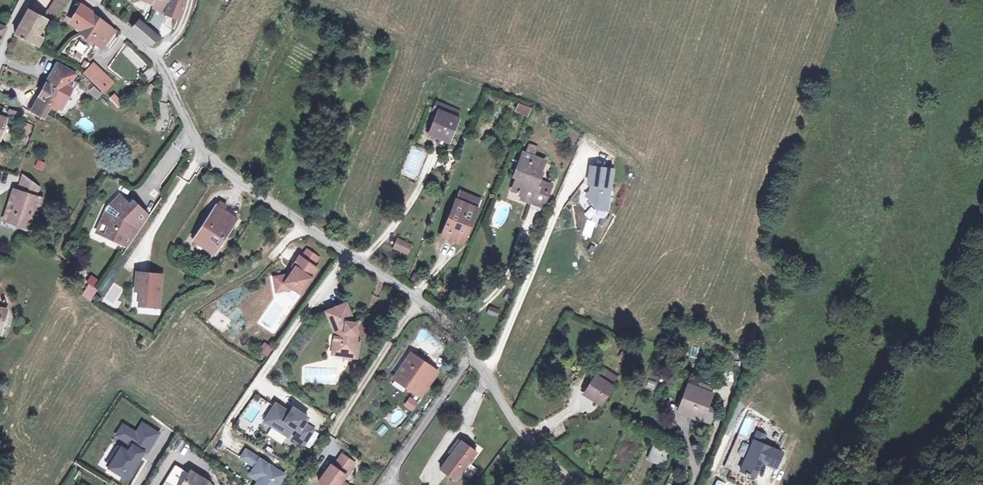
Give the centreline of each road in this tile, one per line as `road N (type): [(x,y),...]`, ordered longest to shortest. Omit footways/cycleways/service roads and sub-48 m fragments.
road 1 (residential): [(84,0),(169,78),(198,143),(444,311),(479,354),(518,424),(582,484)]

